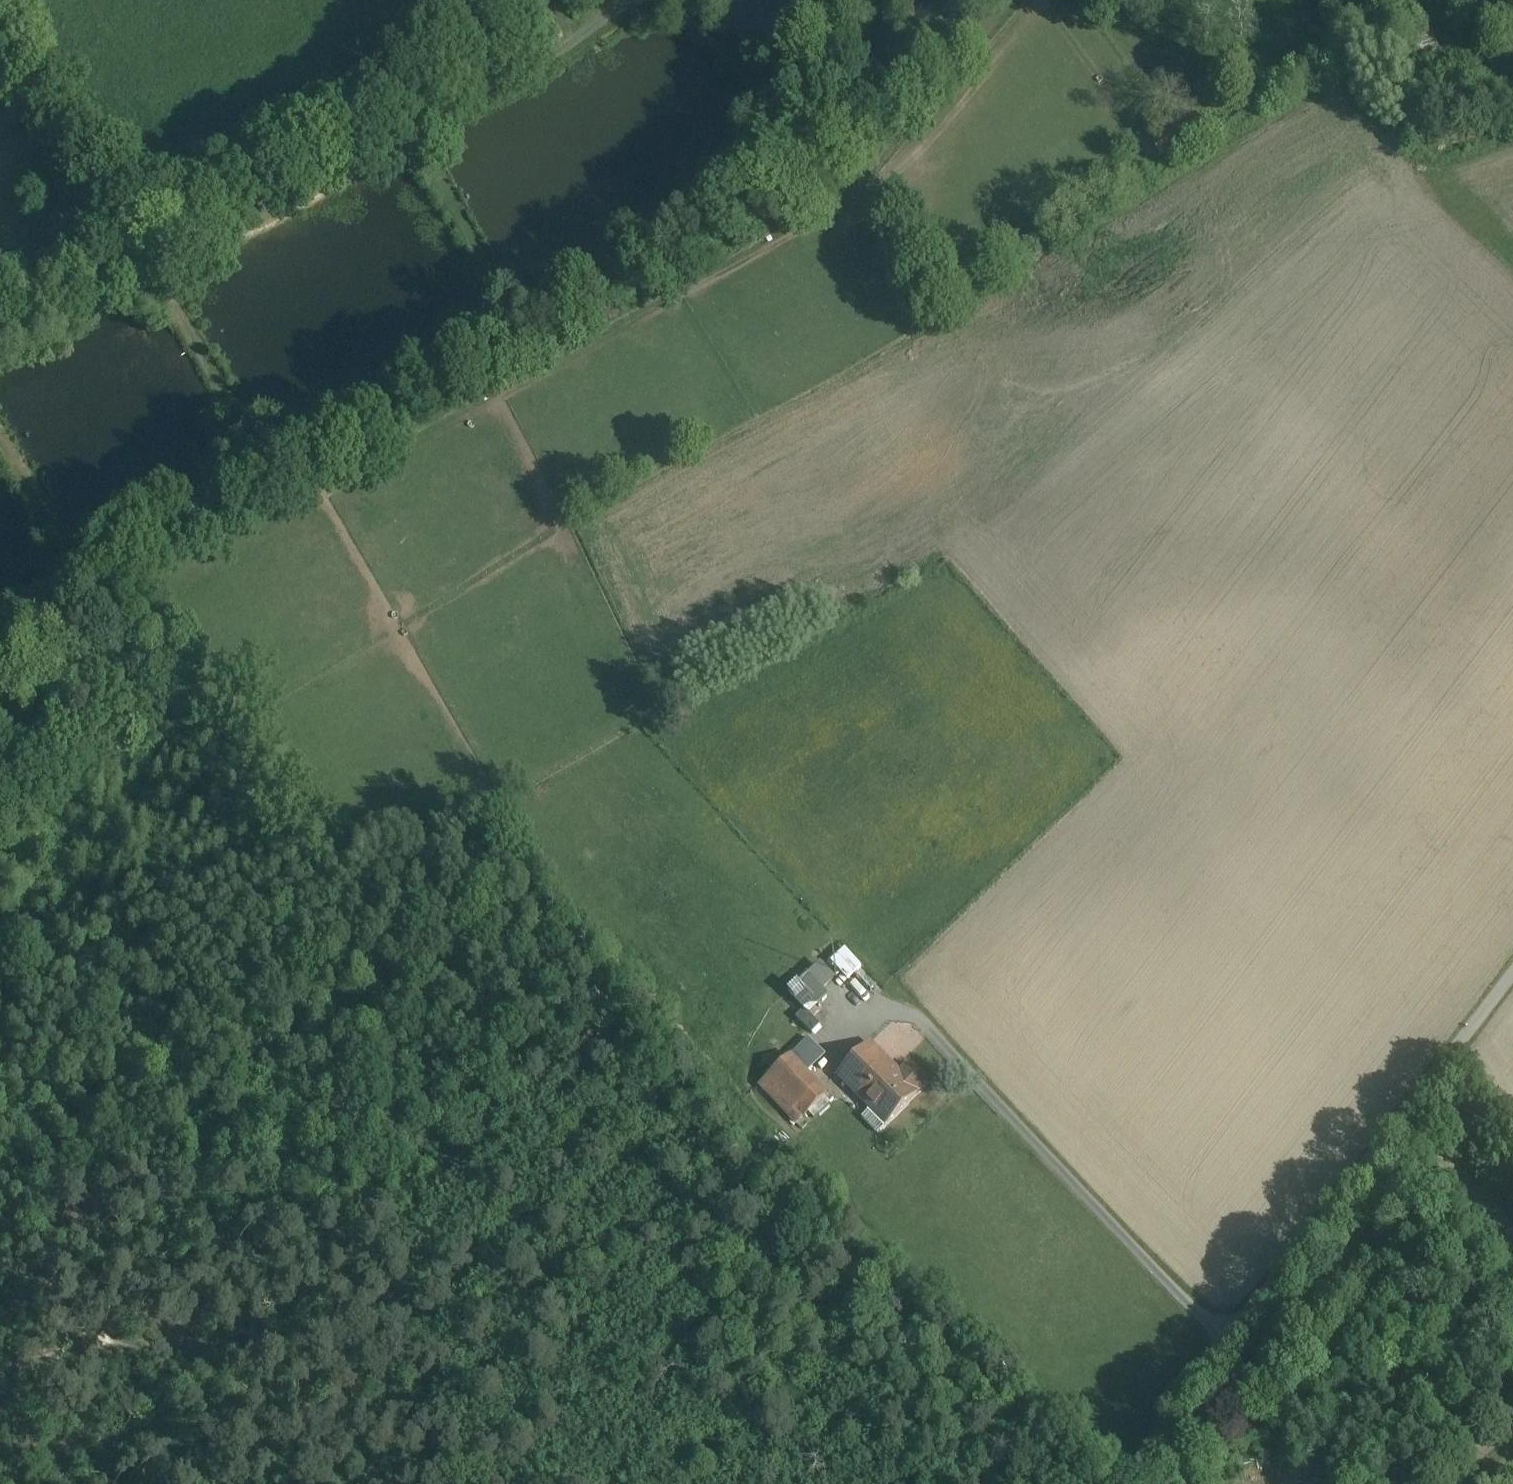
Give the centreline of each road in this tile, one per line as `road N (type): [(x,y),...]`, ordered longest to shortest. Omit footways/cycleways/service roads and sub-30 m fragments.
road 1 (unclassified): [(1123,1483),(1512,979)]
road 2 (track): [(162,250),(503,88),(568,46),(616,0)]
road 3 (track): [(138,252),(116,234),(0,75)]
road 4 (track): [(0,334),(138,252),(162,250)]

